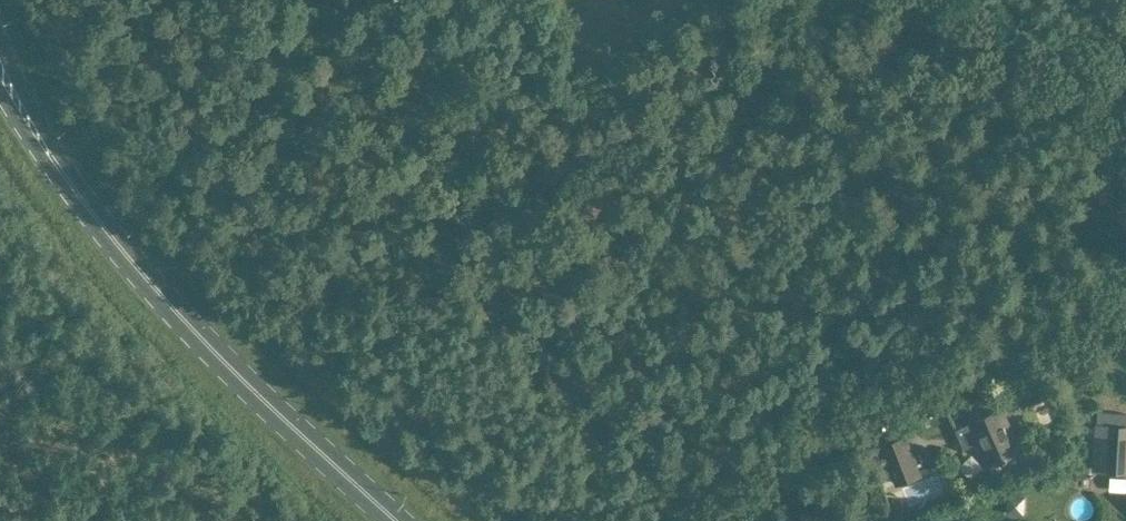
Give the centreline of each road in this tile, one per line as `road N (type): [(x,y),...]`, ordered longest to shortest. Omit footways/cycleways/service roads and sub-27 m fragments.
road 1 (primary): [(34,127),(143,268),(410,520)]

